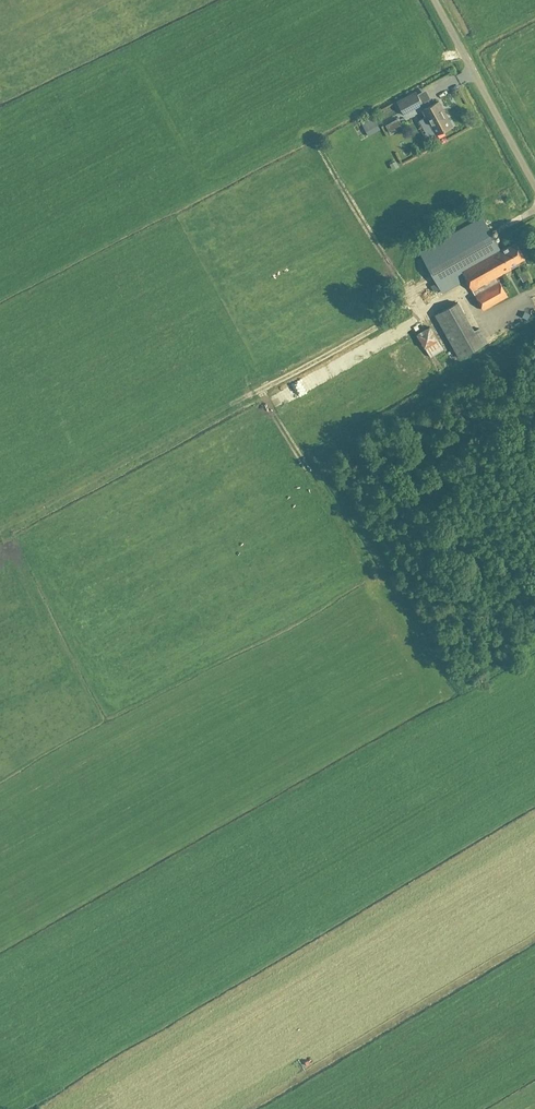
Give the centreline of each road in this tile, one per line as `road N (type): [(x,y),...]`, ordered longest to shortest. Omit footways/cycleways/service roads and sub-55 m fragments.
road 1 (unclassified): [(534,180),(434,0)]

